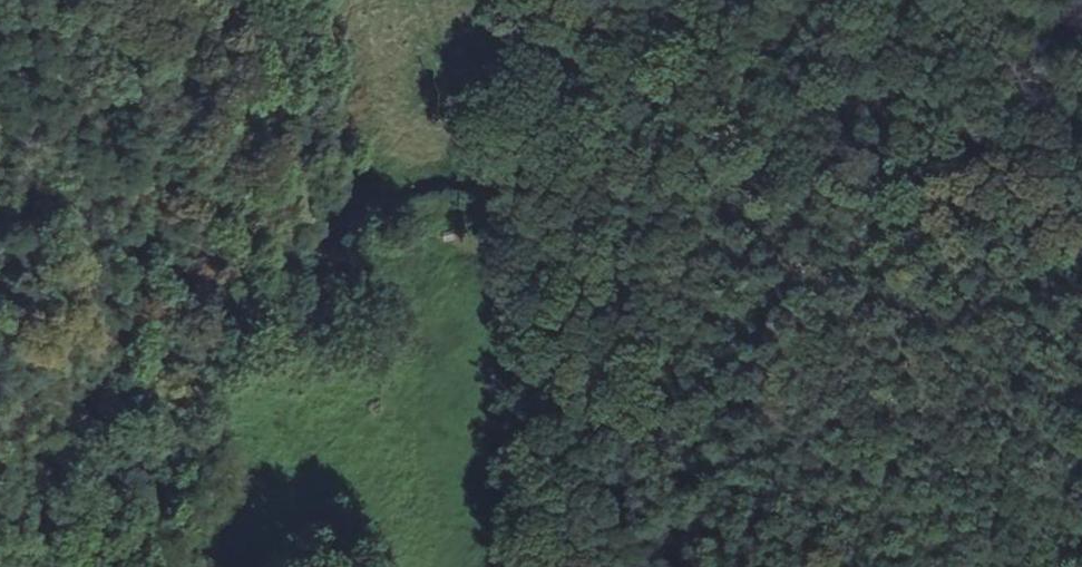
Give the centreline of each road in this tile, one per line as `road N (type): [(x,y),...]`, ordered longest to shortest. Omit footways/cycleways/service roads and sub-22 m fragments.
road 1 (track): [(534,192),(584,0)]

